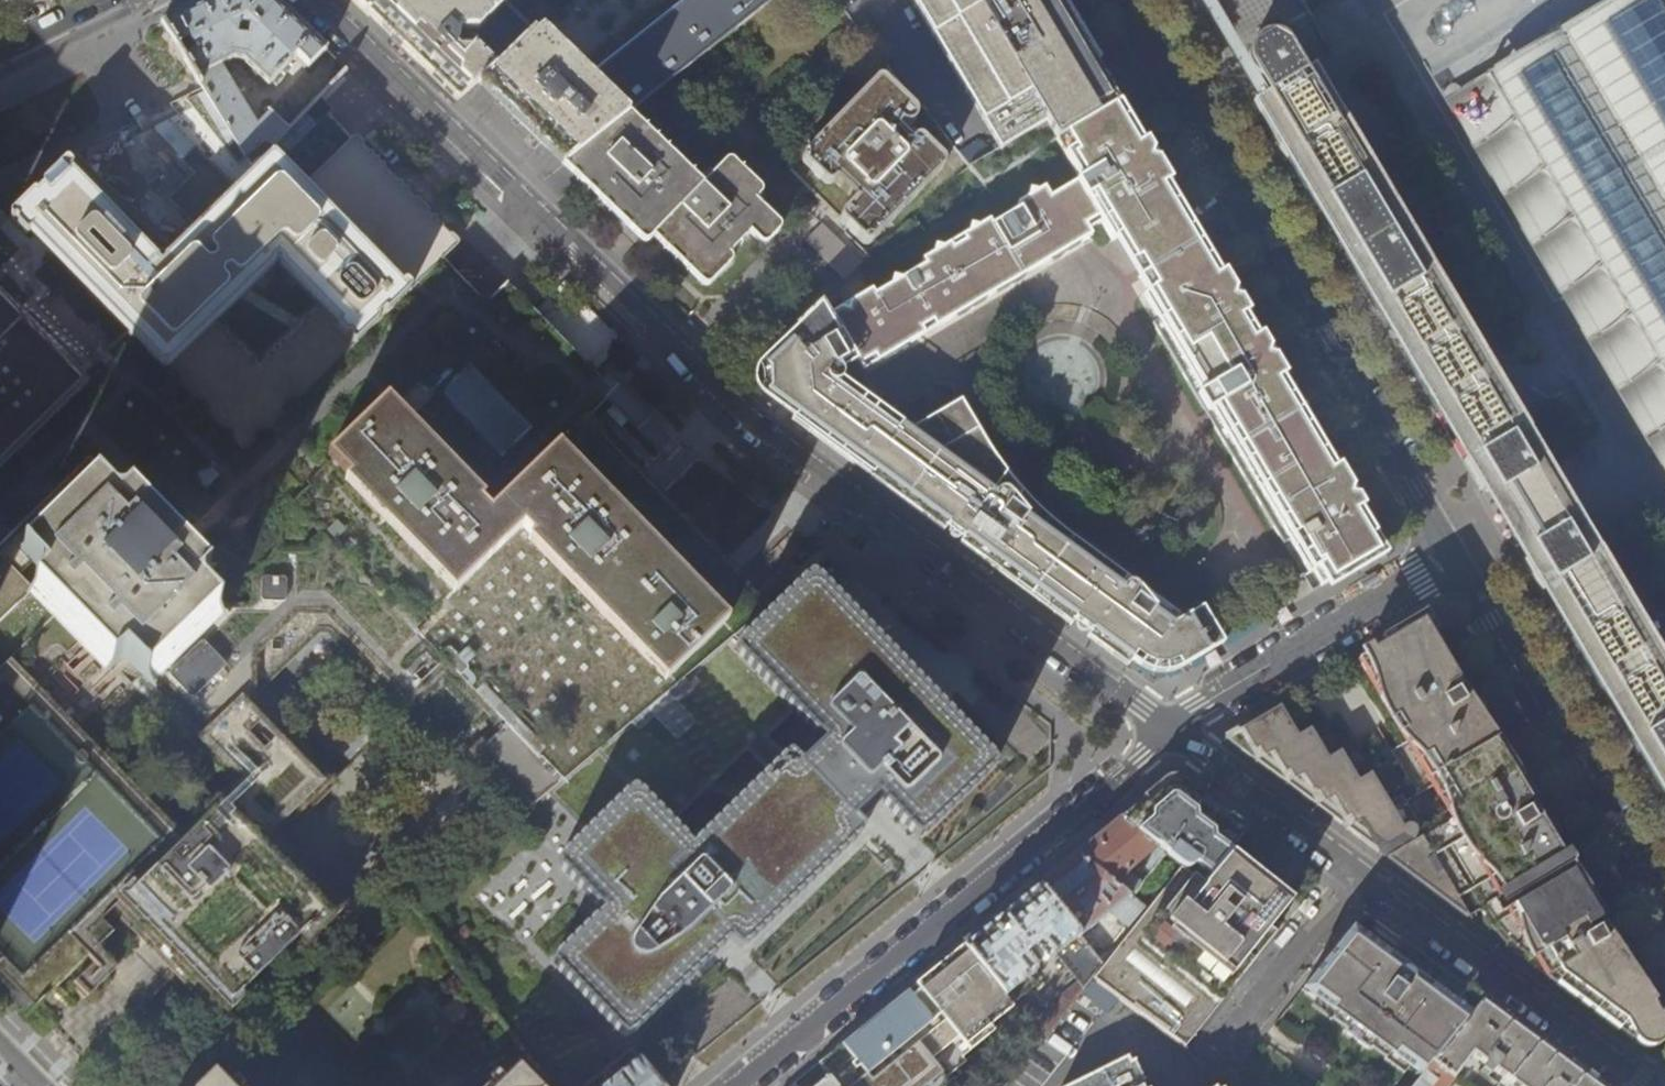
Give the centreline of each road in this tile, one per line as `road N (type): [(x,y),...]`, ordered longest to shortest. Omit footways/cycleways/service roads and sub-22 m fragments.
road 1 (residential): [(324,0),(684,356),(839,489),(1169,730)]
road 2 (residential): [(1121,0),(1451,559)]
road 3 (residential): [(735,1085),(1169,730)]
road 4 (residential): [(1451,559),(1664,920)]
road 5 (residential): [(1357,868),(1648,1085)]
road 6 (residential): [(1169,730),(1451,559)]
road 7 (residential): [(1169,730),(1357,868)]
road 8 (residential): [(1357,868),(1218,1054)]

